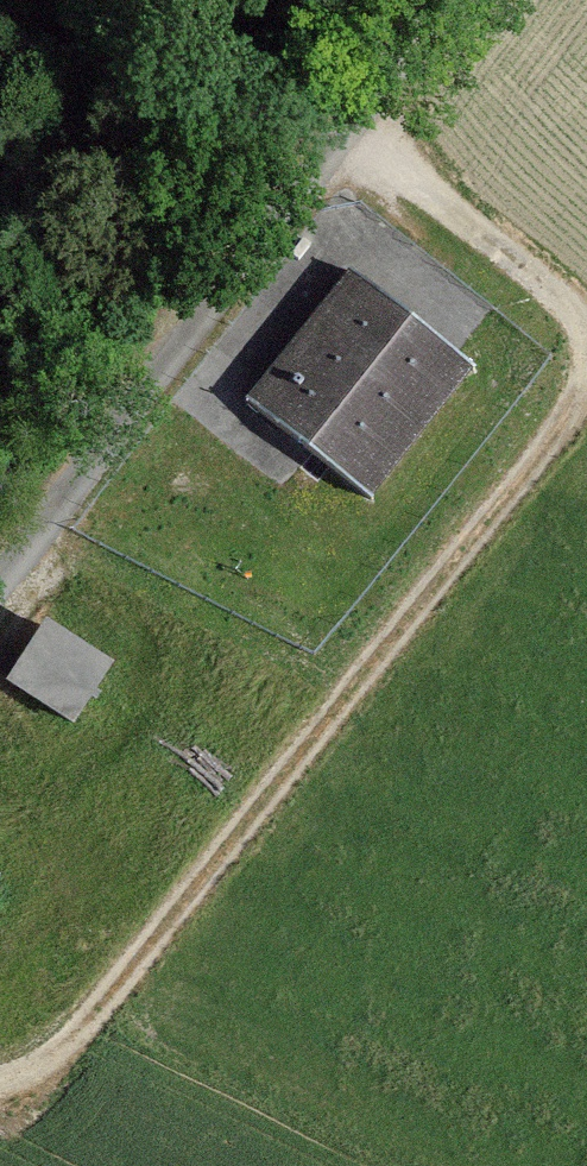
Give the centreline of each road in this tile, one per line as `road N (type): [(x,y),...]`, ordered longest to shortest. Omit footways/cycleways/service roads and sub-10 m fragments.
road 1 (track): [(353,128),(552,291),(580,339),(576,398),(555,436),(76,1032),(26,1075),(0,1085)]
road 2 (track): [(453,0),(0,571)]
road 3 (motorway): [(586,1021),(261,779),(0,605)]
road 4 (motorway): [(0,1028),(182,1165)]

